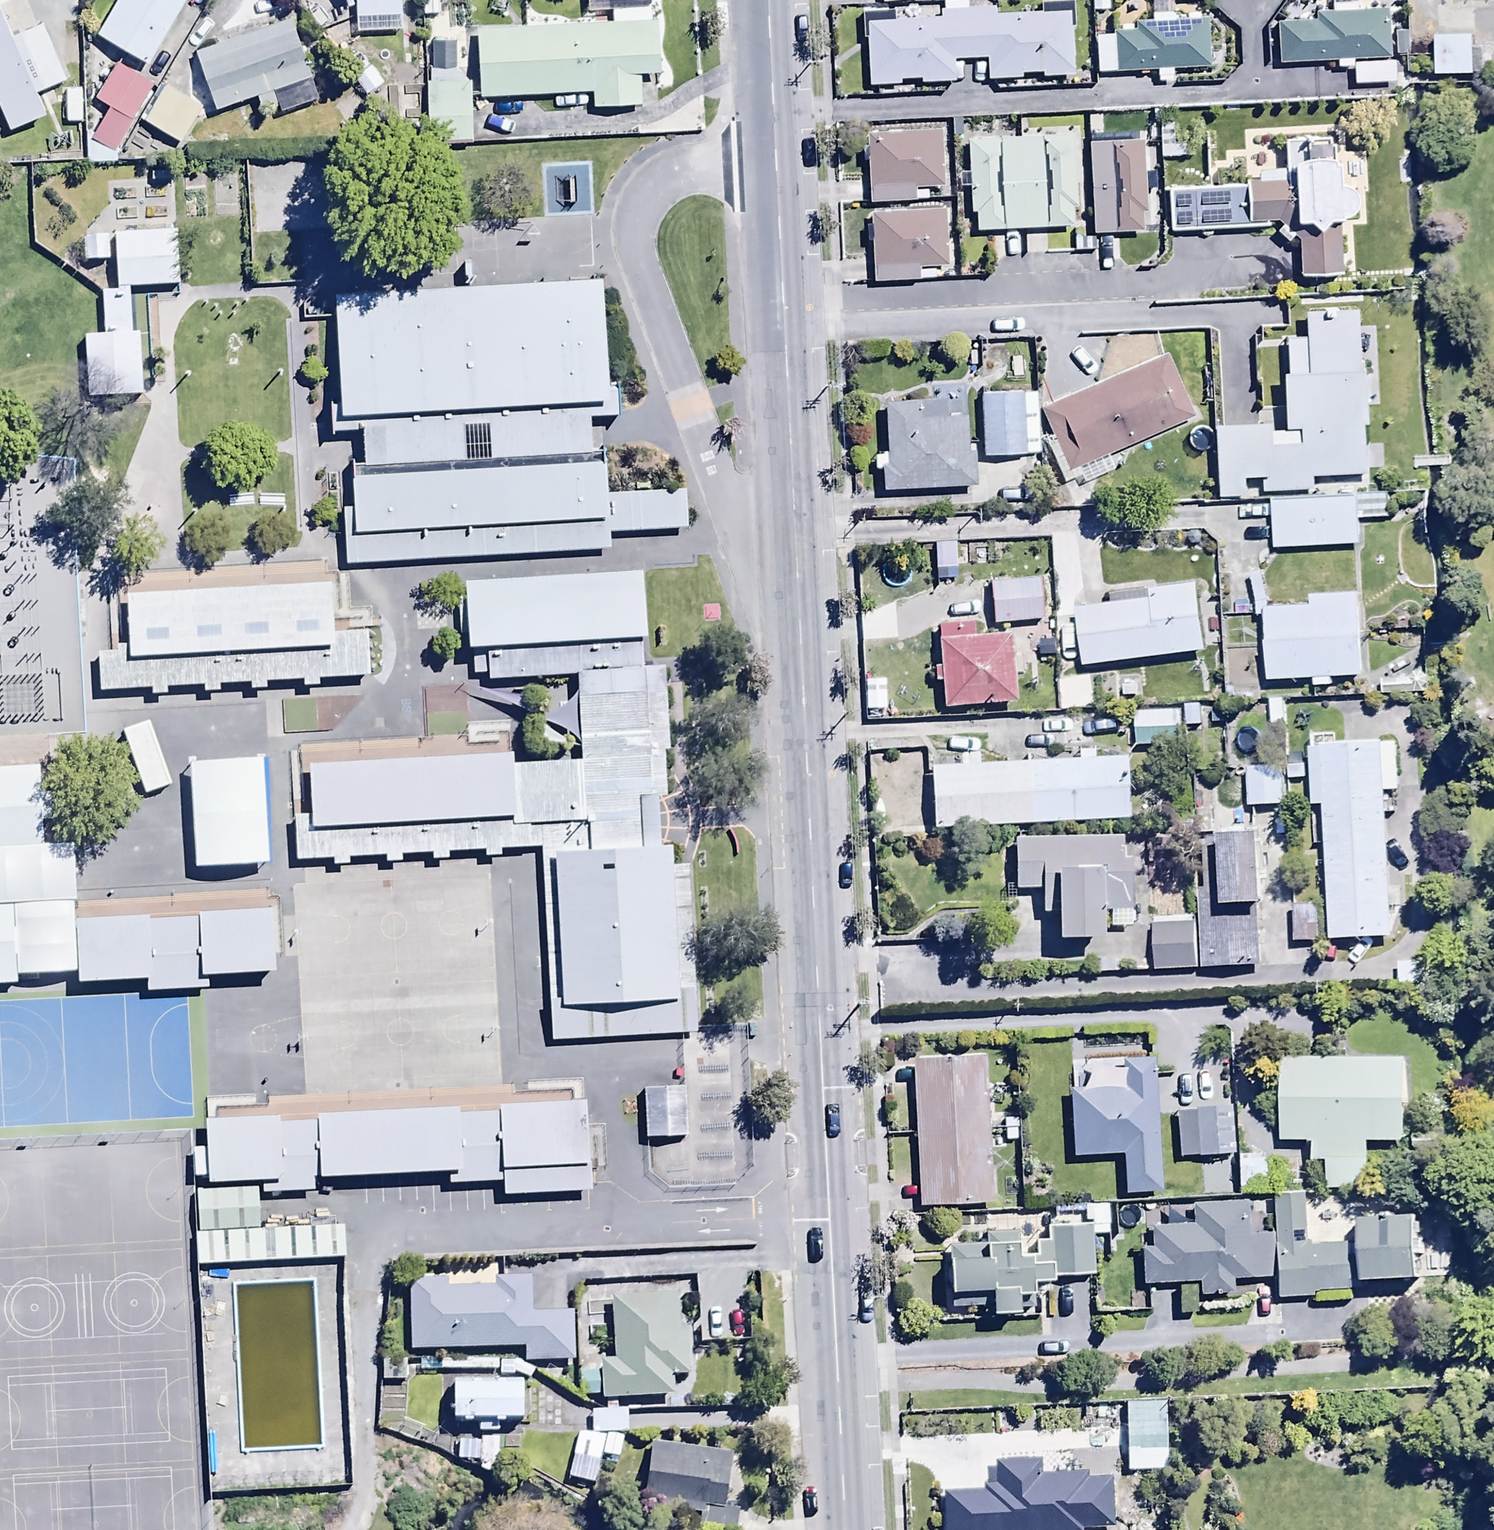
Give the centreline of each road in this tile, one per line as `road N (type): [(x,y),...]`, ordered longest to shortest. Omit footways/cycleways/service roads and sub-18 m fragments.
road 1 (tertiary): [(768,0),(843,1529)]

